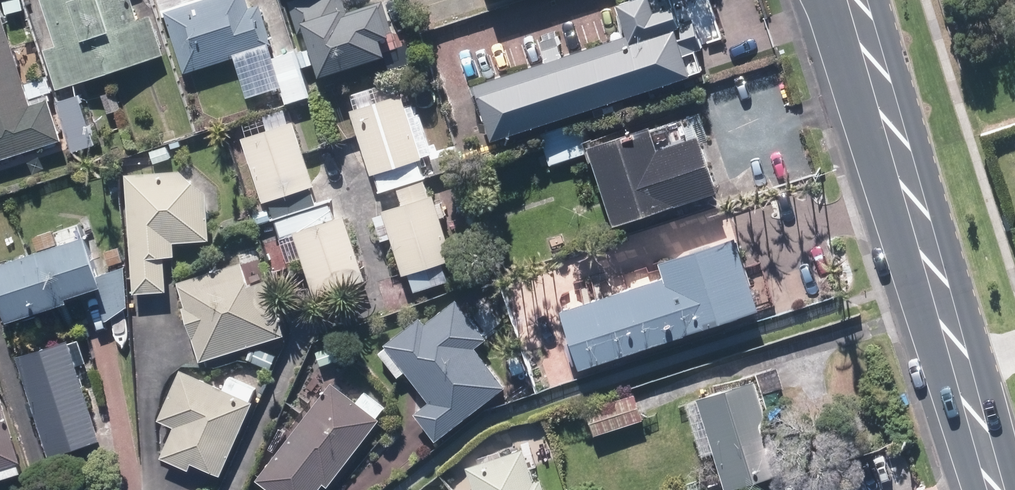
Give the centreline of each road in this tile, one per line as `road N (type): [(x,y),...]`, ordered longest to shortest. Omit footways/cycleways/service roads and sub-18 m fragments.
road 1 (primary): [(1004,489),(846,0)]

